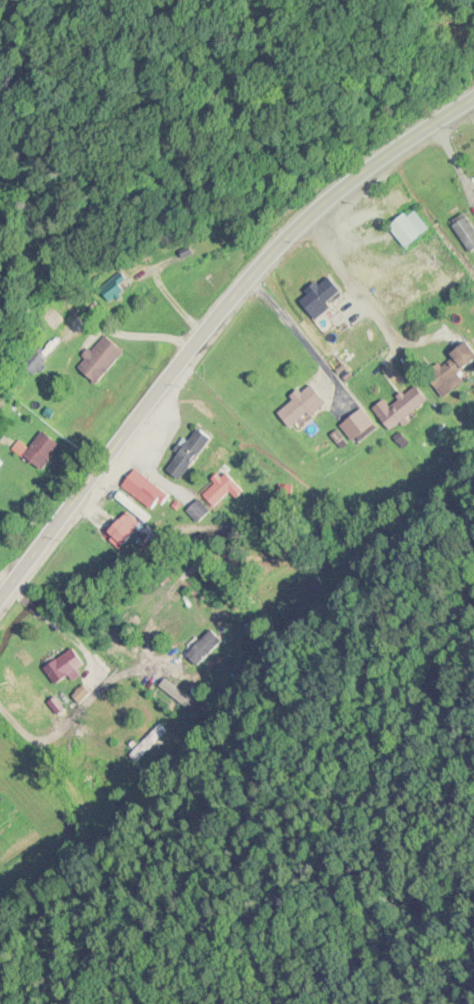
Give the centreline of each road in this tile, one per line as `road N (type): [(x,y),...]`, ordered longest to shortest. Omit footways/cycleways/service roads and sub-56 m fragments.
road 1 (secondary): [(473,100),(321,206),(271,257),(0,604)]

